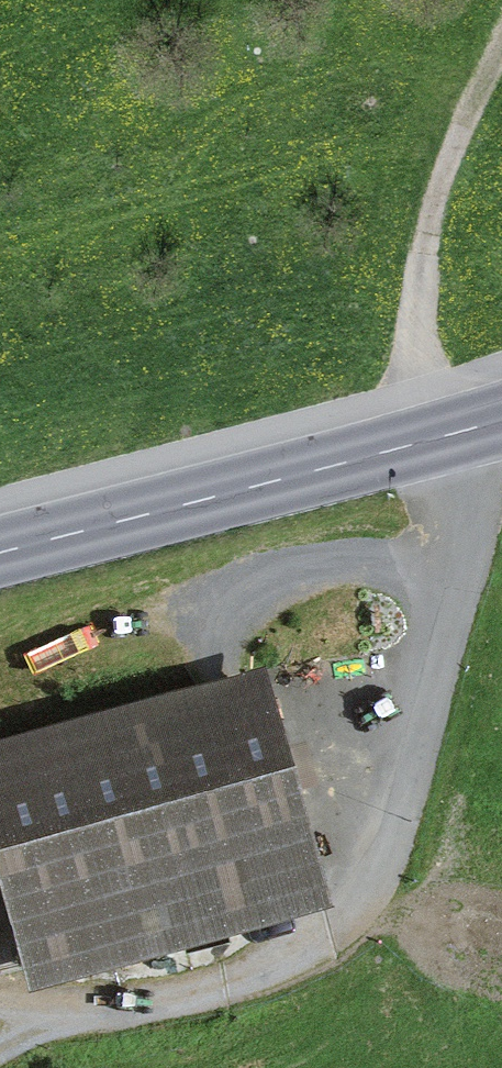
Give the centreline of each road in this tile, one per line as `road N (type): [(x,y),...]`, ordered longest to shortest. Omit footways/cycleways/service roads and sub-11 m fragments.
road 1 (track): [(501,38),(438,188),(423,255),(413,334),(470,554),(400,834),(373,894),(331,940),(247,980),(42,1019),(0,1010)]
road 2 (secondary): [(0,552),(501,419)]

